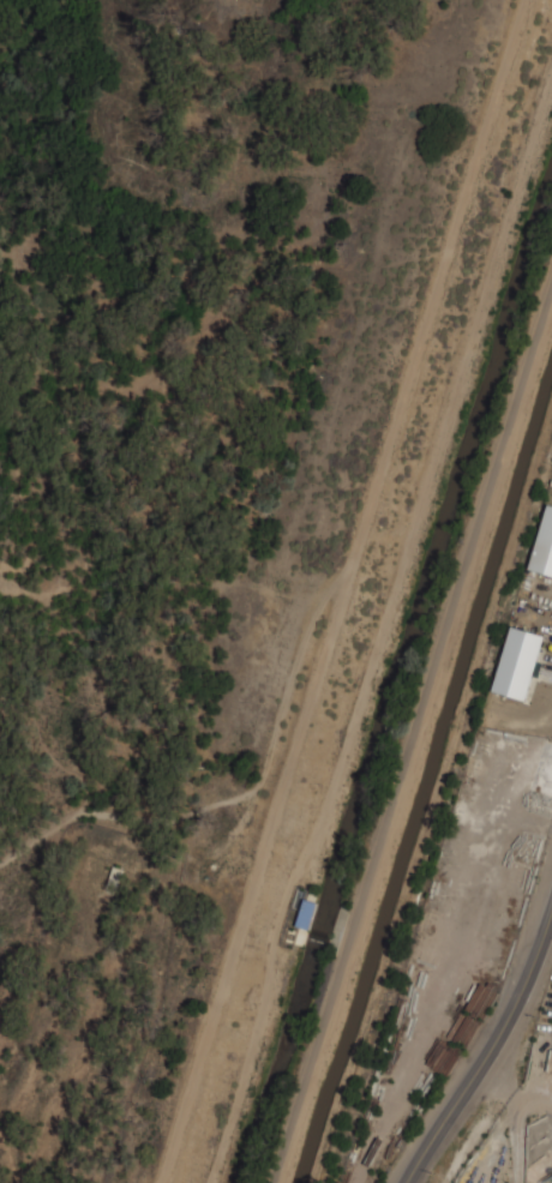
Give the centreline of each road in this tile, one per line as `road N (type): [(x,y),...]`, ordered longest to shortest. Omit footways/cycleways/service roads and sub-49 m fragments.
road 1 (secondary): [(551,920),(520,1003),(411,1182)]

